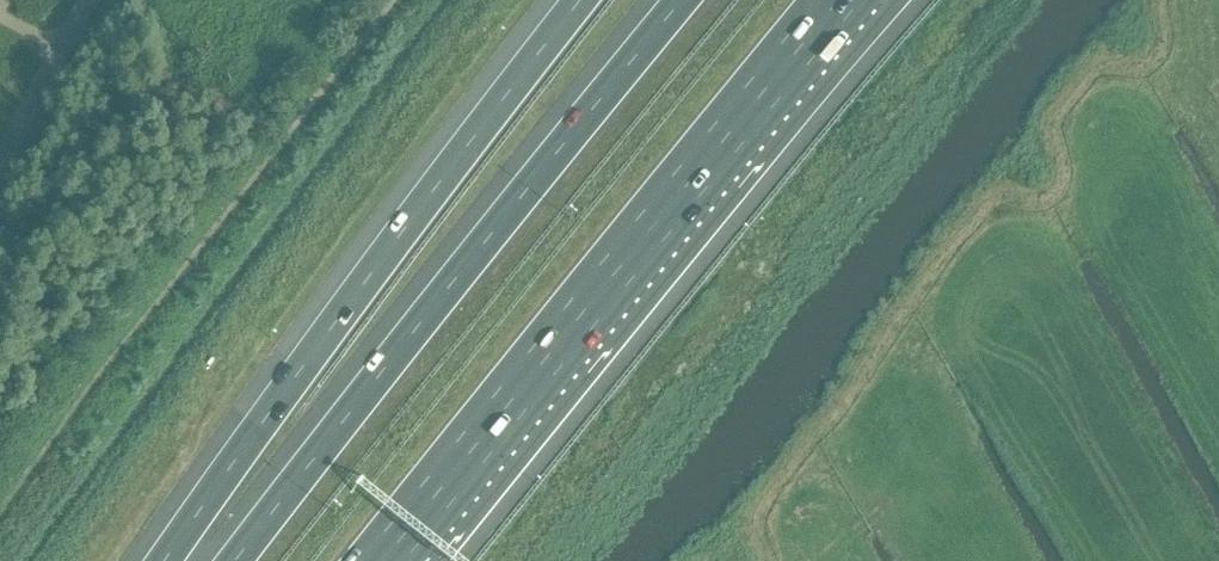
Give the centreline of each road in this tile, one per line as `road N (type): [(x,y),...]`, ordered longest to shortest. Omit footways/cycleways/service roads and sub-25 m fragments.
road 1 (motorway): [(384,560),(838,0)]
road 2 (motorway): [(681,0),(517,198),(240,560)]
road 3 (motorway): [(574,0),(283,378),(161,560)]

